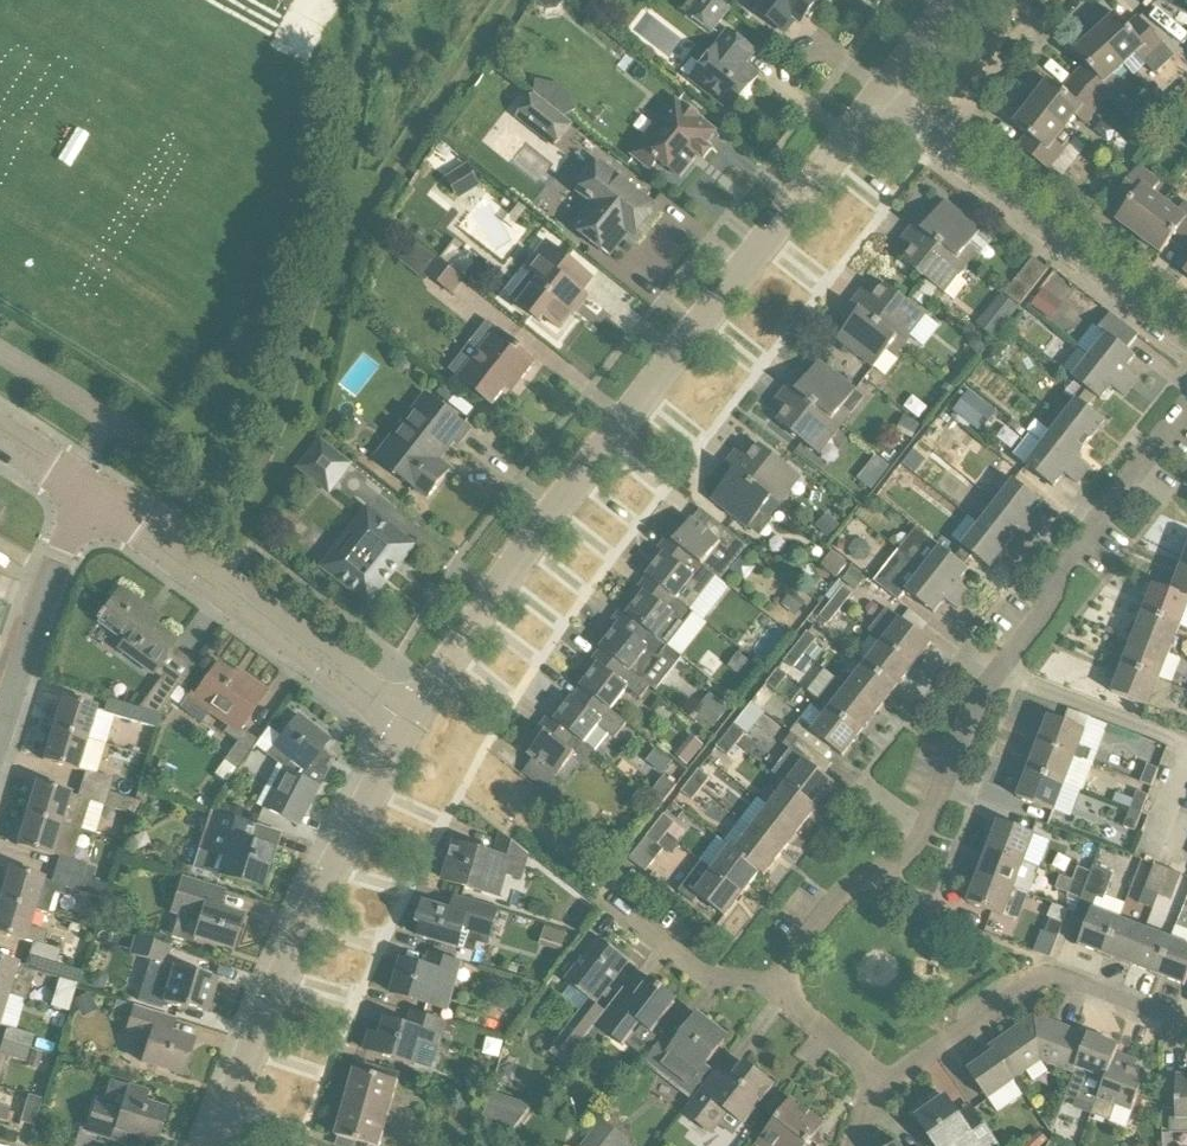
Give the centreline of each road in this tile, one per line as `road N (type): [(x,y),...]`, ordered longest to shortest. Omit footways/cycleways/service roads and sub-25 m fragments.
road 1 (residential): [(411,723),(536,539),(882,99)]
road 2 (residential): [(216,1145),(295,956),(411,723)]
road 3 (residential): [(411,723),(87,494)]
road 4 (residential): [(774,985),(812,914),(901,851),(994,671)]
road 5 (residential): [(1186,1028),(1076,980),(1051,979),(1025,988),(886,1086)]
road 6 (residential): [(994,671),(1047,603),(1104,499),(1186,402)]
road 7 (residential): [(1186,341),(943,149)]
road 8 (residential): [(0,729),(87,494)]
road 9 (residential): [(1186,748),(994,671)]
road 10 (residential): [(1062,0),(943,149)]
road 11 (residential): [(774,985),(712,980),(629,926)]
road 12 (residential): [(886,1086),(787,1006),(774,985)]
road 13 (residential): [(882,99),(957,0)]

